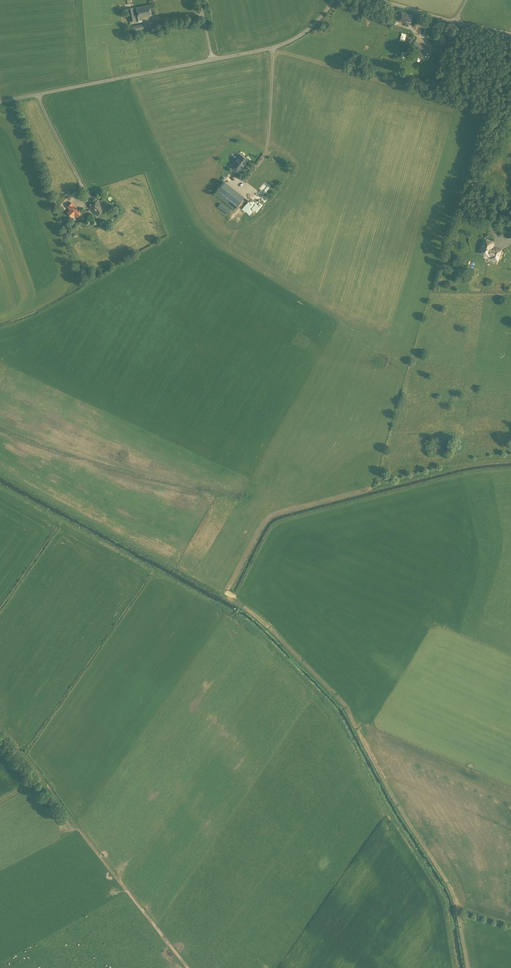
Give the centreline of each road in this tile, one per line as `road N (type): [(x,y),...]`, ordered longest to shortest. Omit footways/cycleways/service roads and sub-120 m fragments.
road 1 (unclassified): [(332,0),(309,28),(271,48),(0,101)]
road 2 (unclassified): [(510,35),(377,0)]

